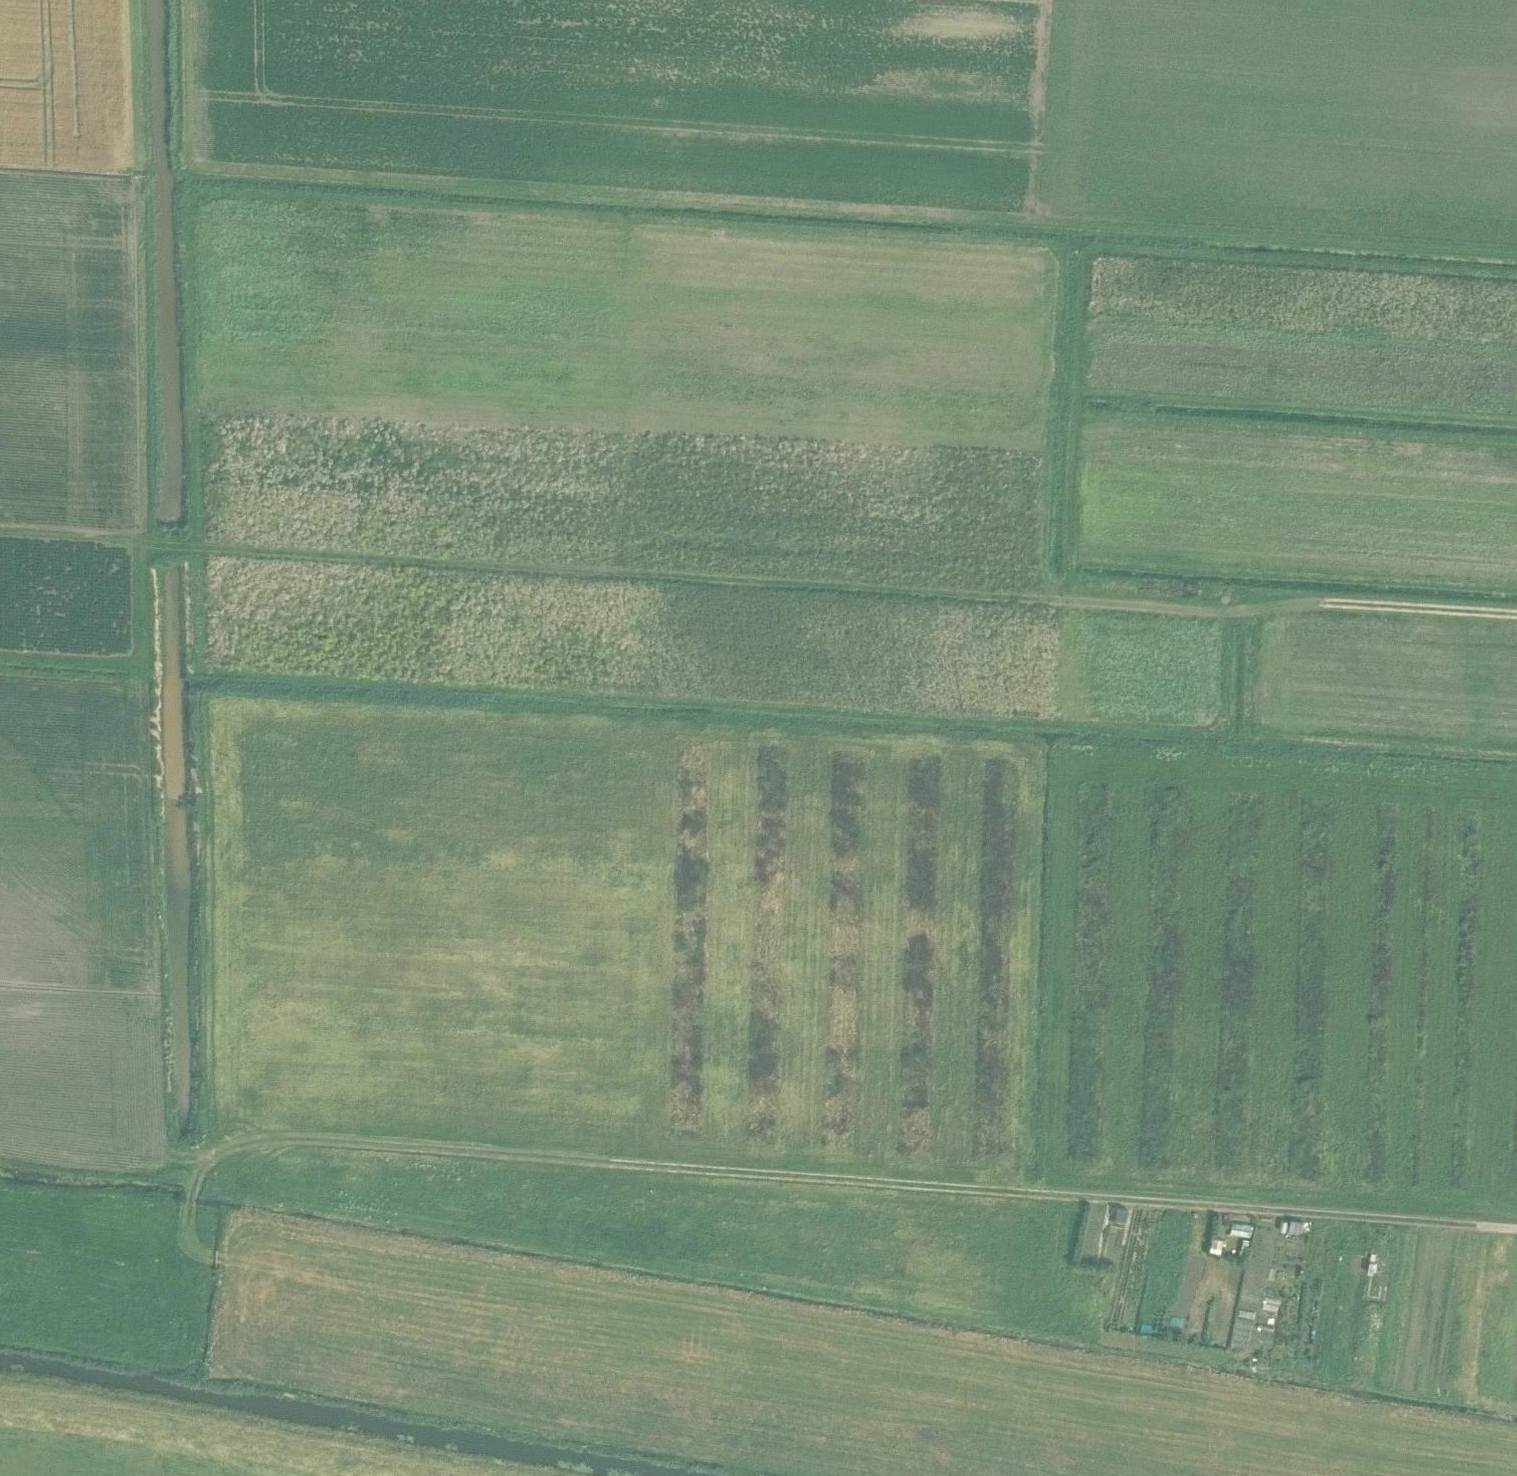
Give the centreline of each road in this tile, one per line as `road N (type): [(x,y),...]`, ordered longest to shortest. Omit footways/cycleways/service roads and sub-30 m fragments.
road 1 (track): [(200,1189),(213,1154),(252,1136),(280,1136),(1516,1225)]
road 2 (track): [(1516,615),(1314,601),(1239,614),(190,546)]

